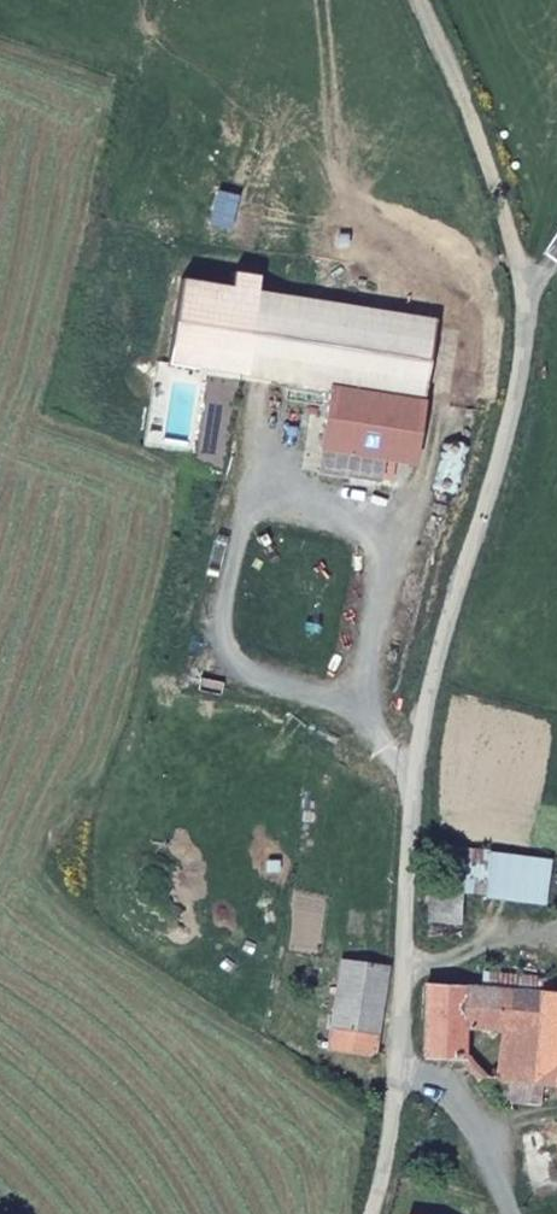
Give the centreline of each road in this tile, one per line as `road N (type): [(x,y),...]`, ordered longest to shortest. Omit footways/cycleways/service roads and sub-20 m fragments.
road 1 (unclassified): [(524,299),(512,396),(421,717),(385,1164),(371,1213)]
road 2 (track): [(419,0),(498,193),(524,299)]

